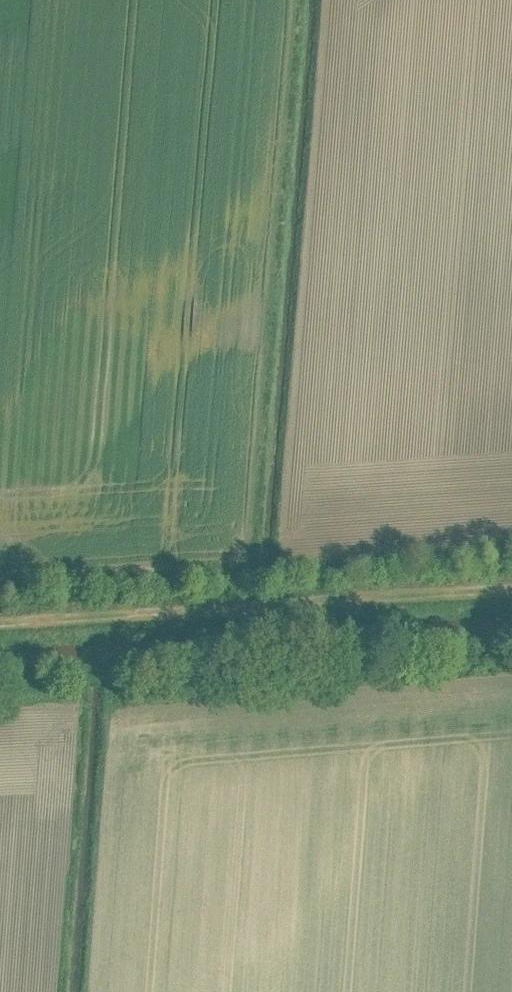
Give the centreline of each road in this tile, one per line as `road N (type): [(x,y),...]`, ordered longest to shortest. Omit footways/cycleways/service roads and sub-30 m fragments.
road 1 (track): [(511,592),(0,627)]

